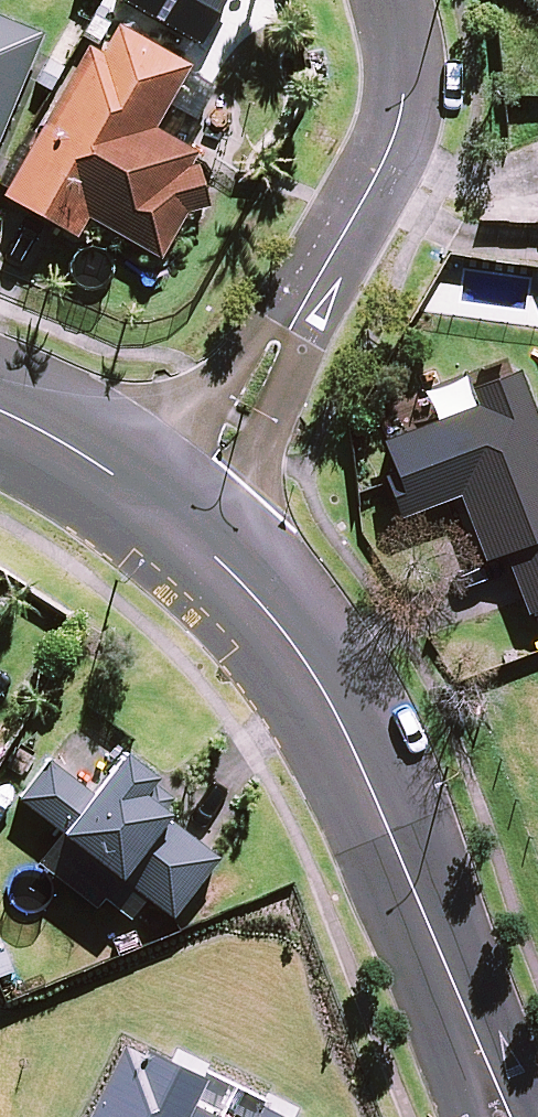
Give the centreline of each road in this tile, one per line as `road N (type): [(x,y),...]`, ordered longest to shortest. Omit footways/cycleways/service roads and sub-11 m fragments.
road 1 (tertiary): [(398,852),(315,669),(206,542)]
road 2 (residential): [(395,0),(404,57),(385,160),(303,298)]
road 3 (tertiary): [(398,852),(504,1116)]
road 4 (residential): [(303,298),(268,430),(206,542)]
road 5 (residential): [(133,488),(241,354),(303,298)]
road 6 (tertiary): [(133,488),(0,413)]

